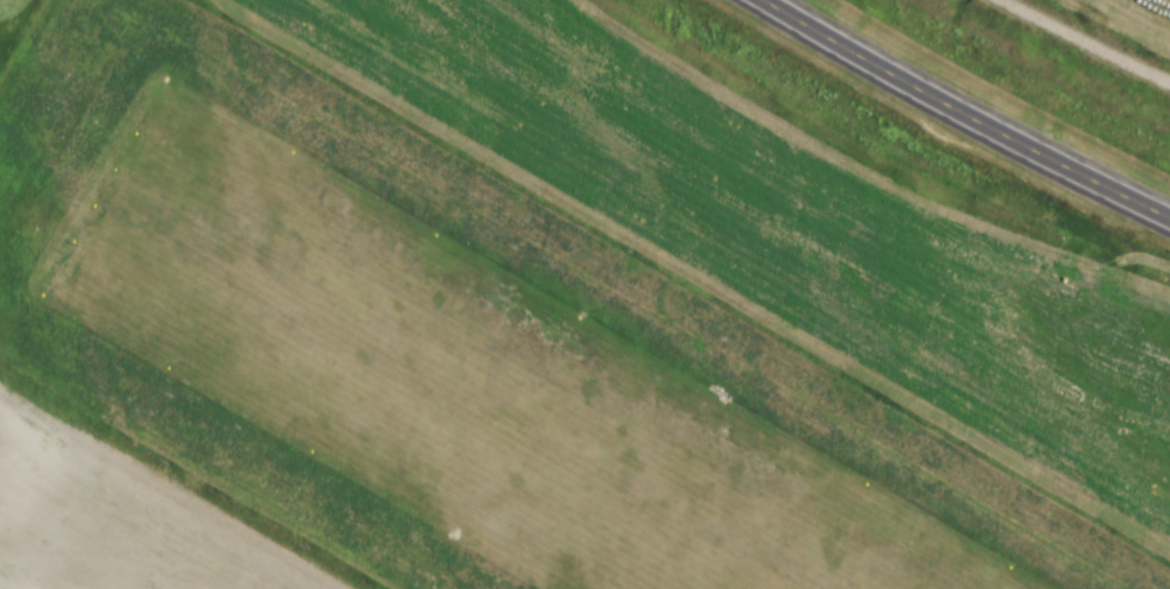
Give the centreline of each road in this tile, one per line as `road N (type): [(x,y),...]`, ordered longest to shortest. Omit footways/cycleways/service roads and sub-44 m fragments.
road 1 (primary): [(1169,218),(768,0)]

